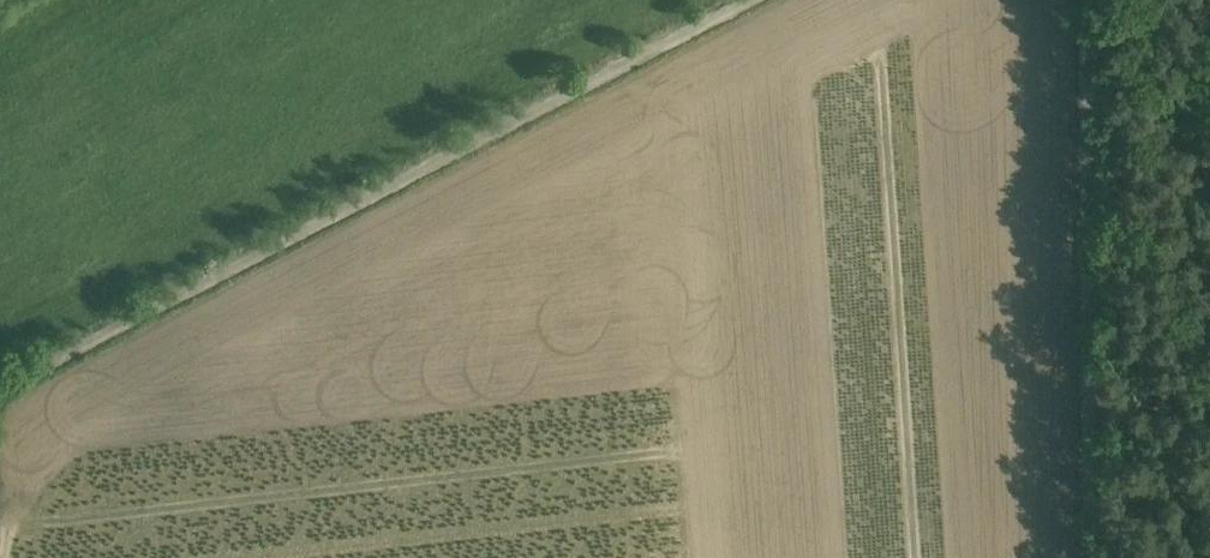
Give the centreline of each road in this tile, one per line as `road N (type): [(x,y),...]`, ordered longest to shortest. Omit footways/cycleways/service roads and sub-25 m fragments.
road 1 (track): [(0,390),(749,0)]
road 2 (track): [(1091,557),(1085,0)]

